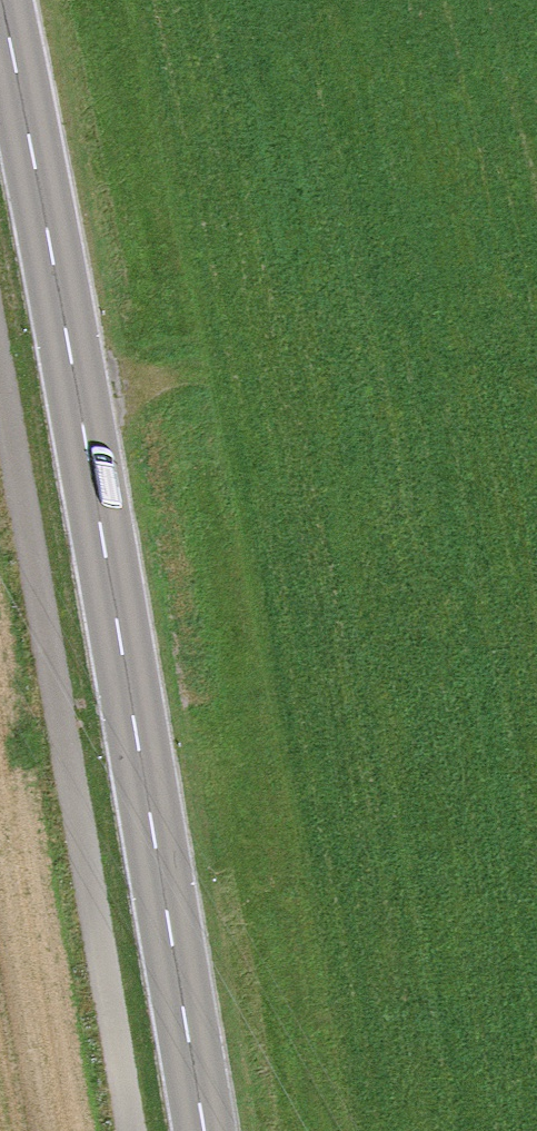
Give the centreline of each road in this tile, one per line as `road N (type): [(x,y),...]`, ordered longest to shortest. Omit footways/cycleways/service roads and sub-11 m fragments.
road 1 (secondary): [(201,1130),(2,0)]
road 2 (track): [(127,1130),(0,442)]

